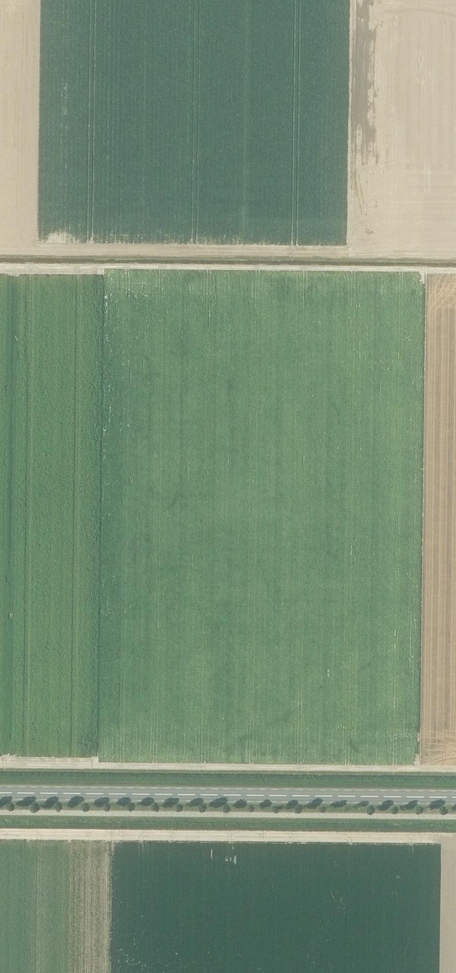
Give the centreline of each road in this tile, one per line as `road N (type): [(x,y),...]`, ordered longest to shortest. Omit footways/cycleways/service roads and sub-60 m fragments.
road 1 (secondary): [(0,793),(455,797)]

